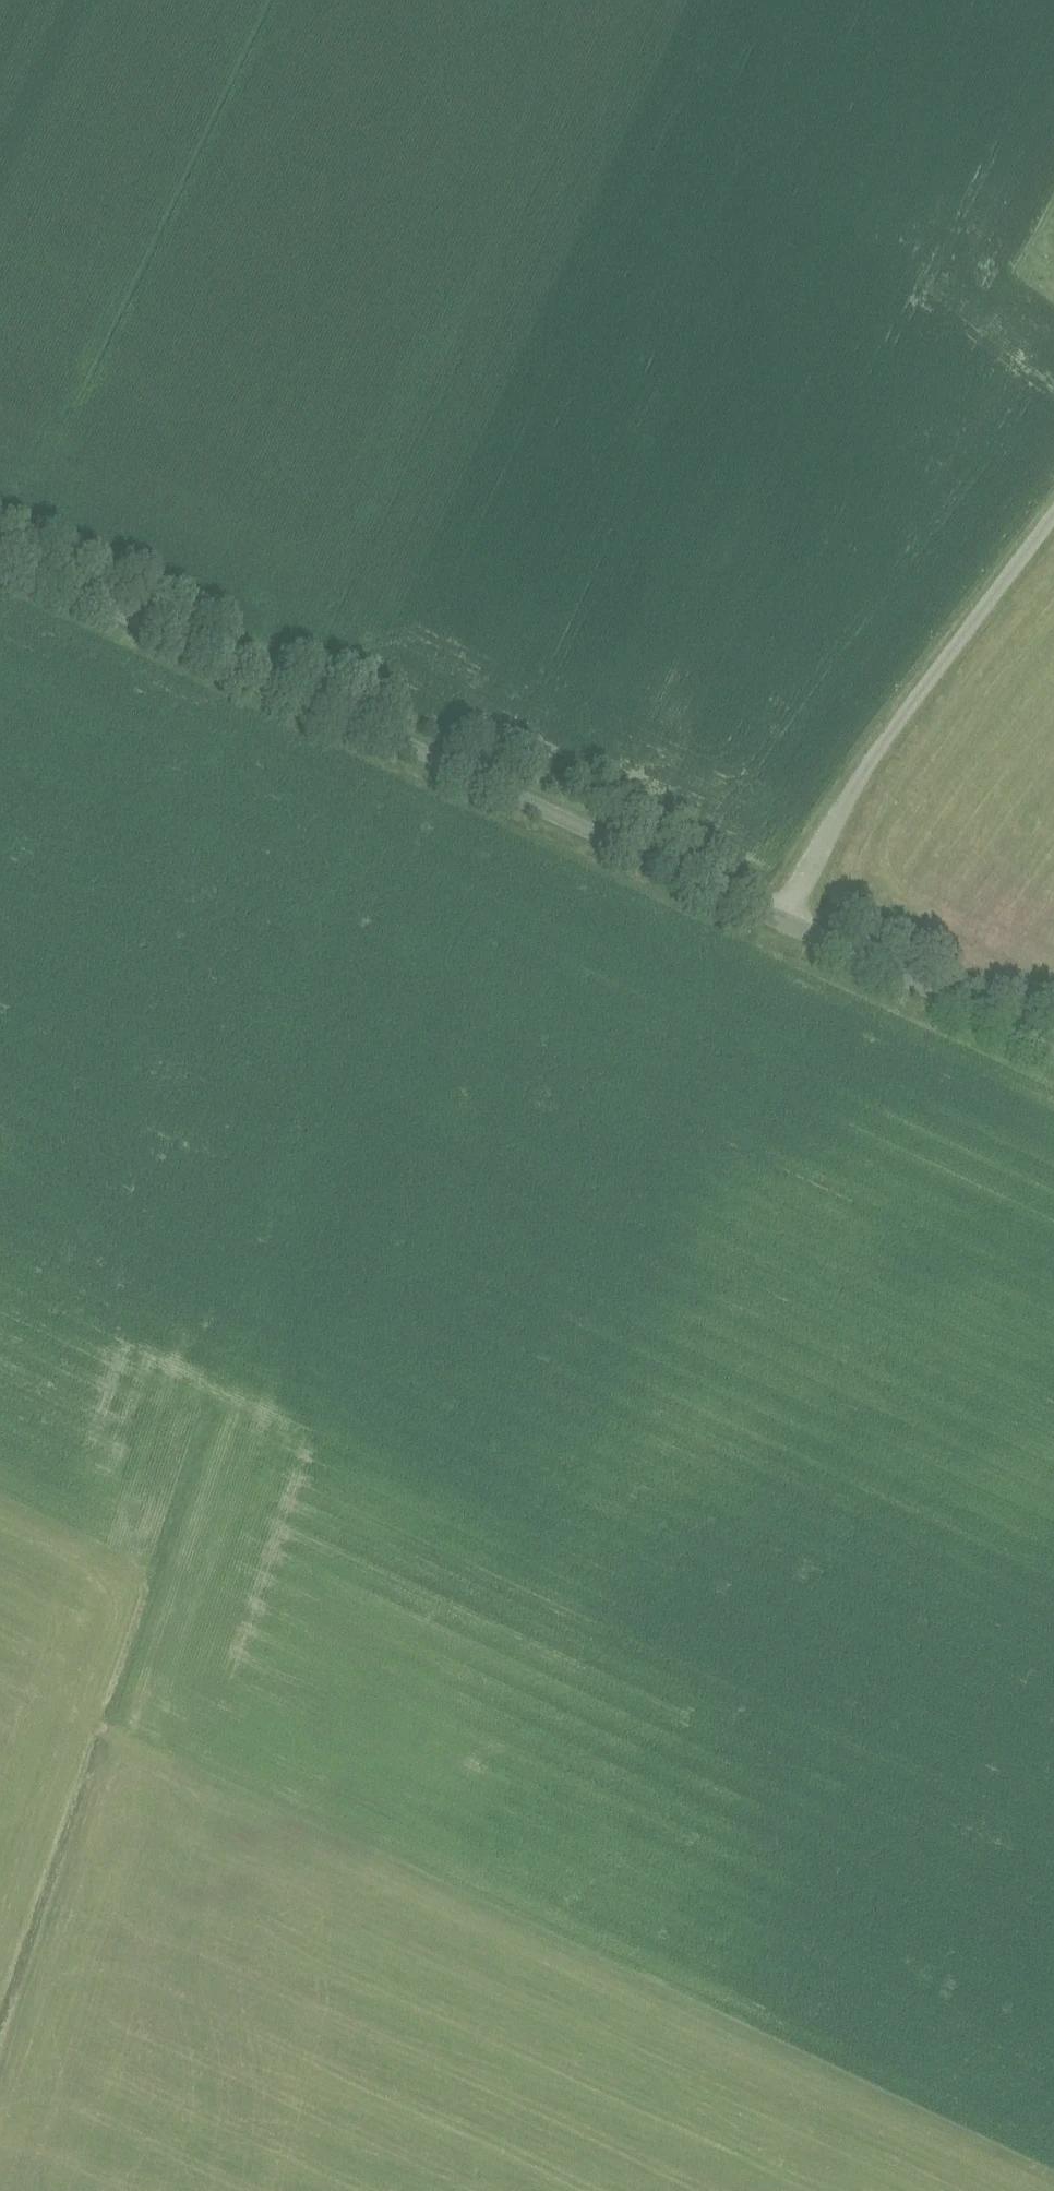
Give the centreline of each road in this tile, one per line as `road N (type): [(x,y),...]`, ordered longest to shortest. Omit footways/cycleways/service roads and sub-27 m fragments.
road 1 (unclassified): [(1053,1050),(0,556)]

